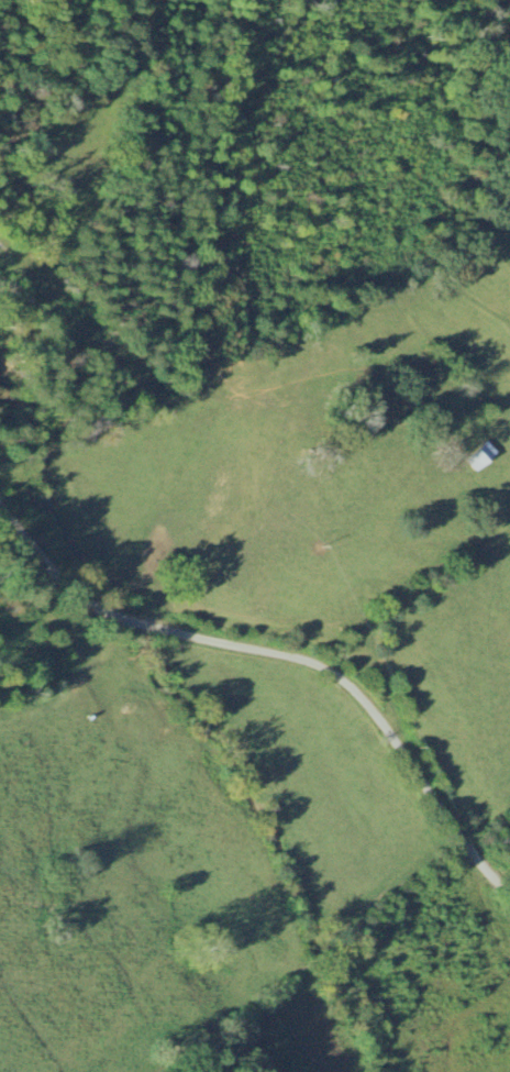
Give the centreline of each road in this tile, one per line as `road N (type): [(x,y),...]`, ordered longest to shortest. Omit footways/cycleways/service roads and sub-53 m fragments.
road 1 (residential): [(509,894),(464,848),(392,739),(323,668),(93,609),(30,549),(0,506)]
road 2 (residential): [(392,739),(409,584),(509,524)]
road 3 (residential): [(0,323),(35,280),(58,206),(53,166),(0,109)]
road 4 (residential): [(27,139),(111,0)]

